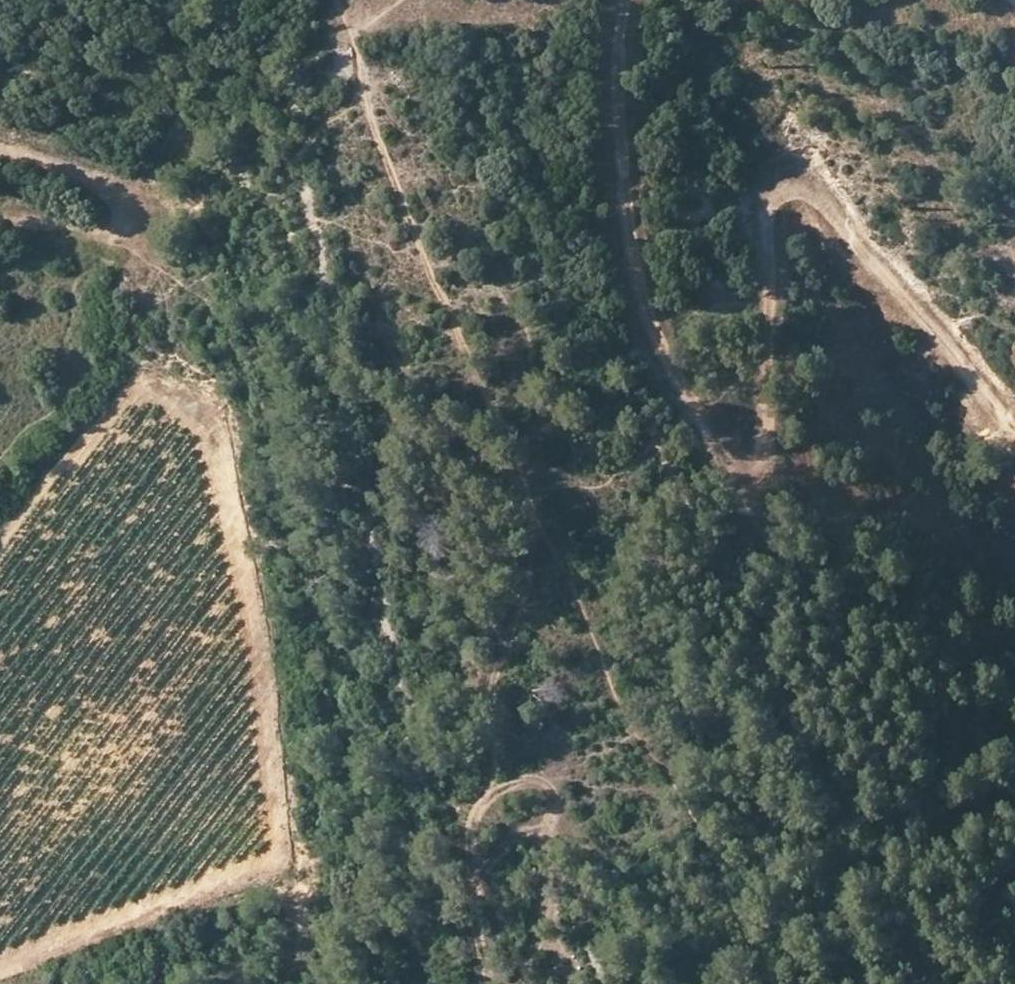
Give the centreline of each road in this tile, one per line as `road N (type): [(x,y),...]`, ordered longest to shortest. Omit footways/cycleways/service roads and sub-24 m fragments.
road 1 (track): [(626,0),(612,101),(635,285),(723,462),(748,463),(764,444),(770,387),(758,210),(777,185),(806,191),(1014,420)]
road 2 (track): [(0,220),(105,232),(122,215),(107,183),(0,146)]

